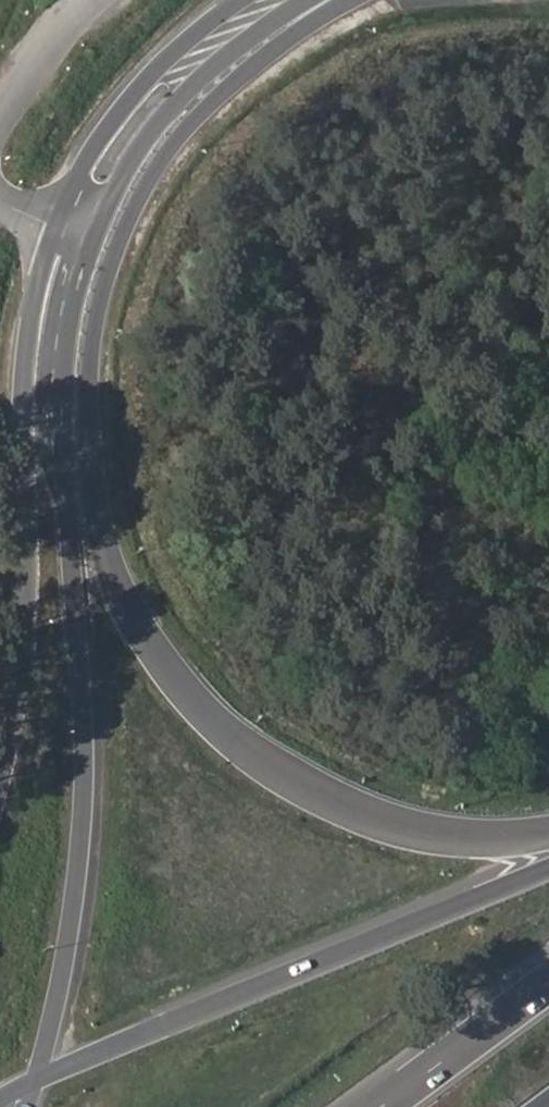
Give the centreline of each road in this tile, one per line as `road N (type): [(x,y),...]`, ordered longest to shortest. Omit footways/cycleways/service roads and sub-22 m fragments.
road 1 (motorway): [(548,830),(483,838),(389,824),(303,786),(250,752),(191,698),(150,646),(116,580),(90,413),(100,299),(152,178),(280,0)]
road 2 (tertiary): [(39,1079),(77,889),(86,747),(63,425),(69,331),(94,238)]
road 3 (tertiary): [(58,226),(27,345),(25,610),(0,774)]
road 4 (motorway): [(548,868),(39,1079)]
road 5 (tertiary): [(272,0),(196,37),(135,90),(94,146),(58,226)]
road 6 (tertiary): [(94,238),(152,132),(278,0)]
road 7 (motorway): [(548,983),(385,1106)]

